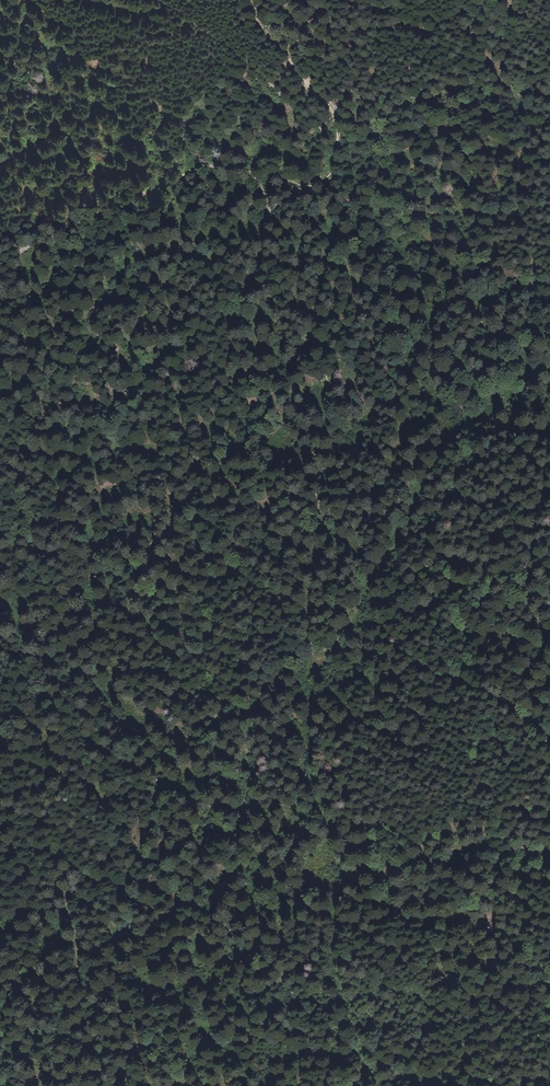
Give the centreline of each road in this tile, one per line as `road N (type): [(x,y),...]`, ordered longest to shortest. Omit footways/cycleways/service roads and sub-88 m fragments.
road 1 (track): [(198,1085),(234,895),(233,834),(247,797),(256,662),(289,519),(330,418),(321,290),(348,195),(339,154),(316,120),(182,0)]
road 2 (track): [(370,1049),(332,956),(335,884),(310,780),(312,610),(330,418)]
road 3 (track): [(323,380),(262,188),(234,167),(178,176),(0,271)]

